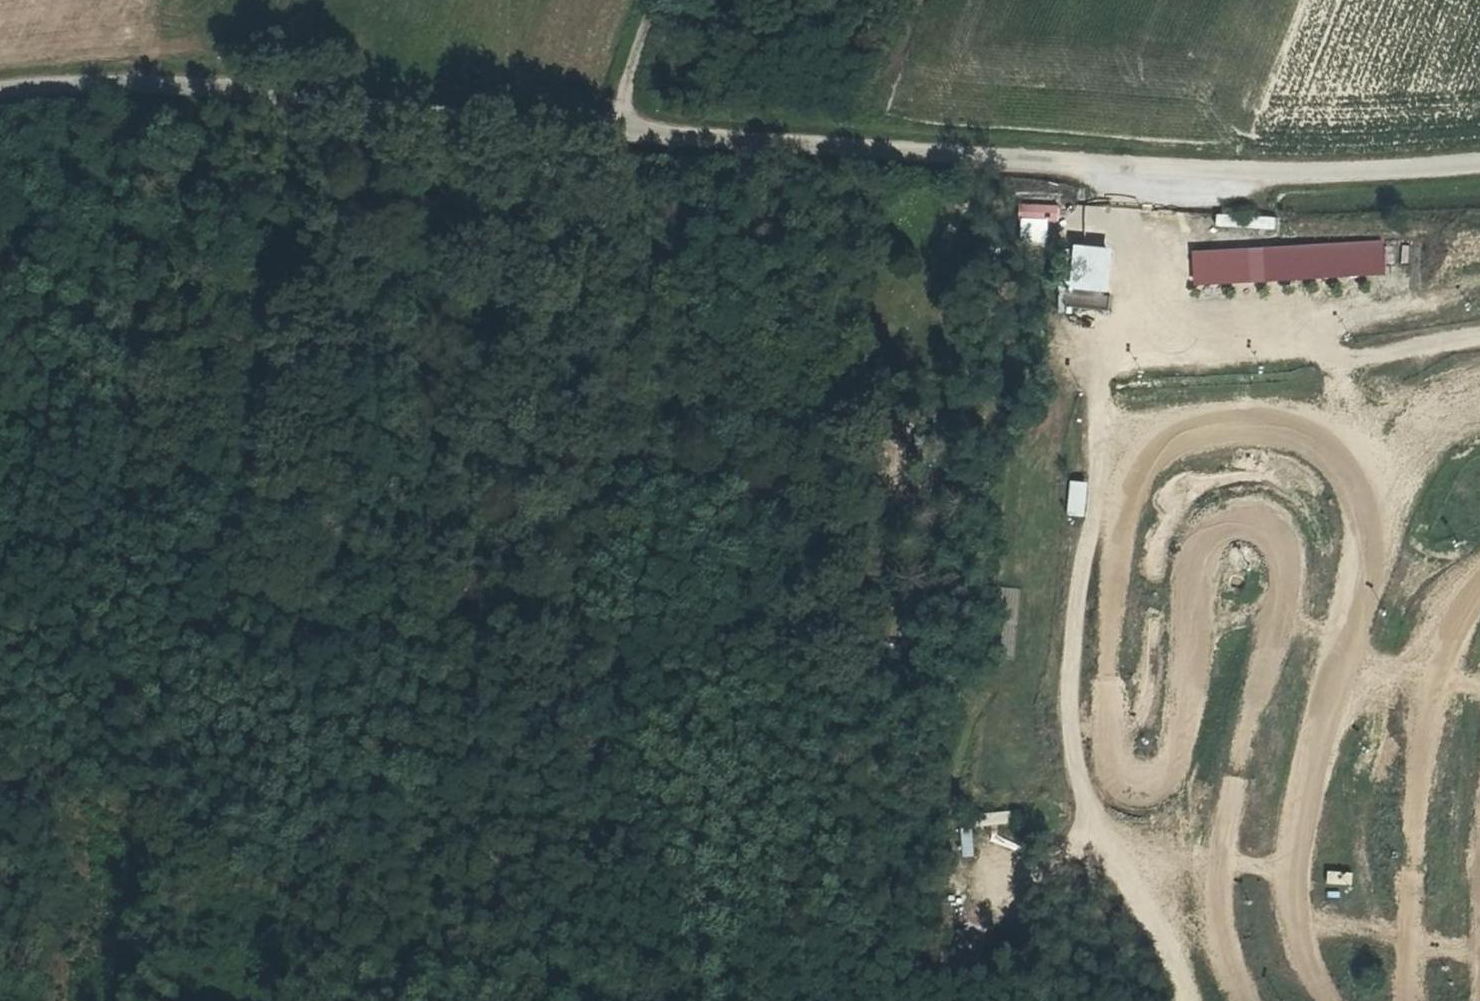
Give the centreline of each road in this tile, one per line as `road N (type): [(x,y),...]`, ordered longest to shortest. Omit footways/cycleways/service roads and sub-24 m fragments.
road 1 (unclassified): [(0,119),(171,104),(1089,172),(1479,168)]

